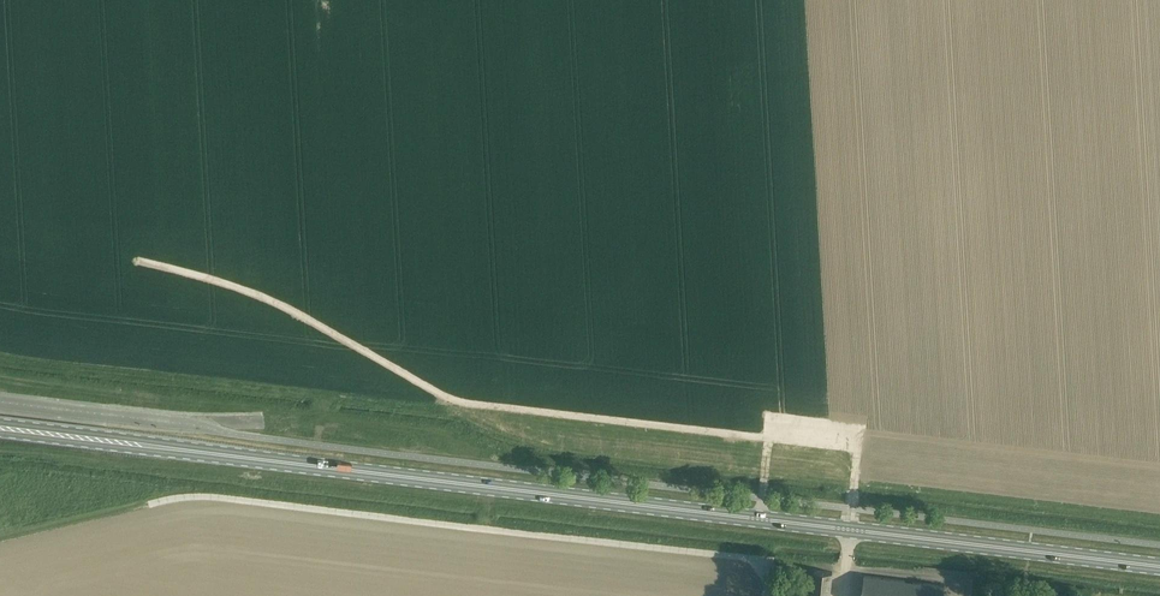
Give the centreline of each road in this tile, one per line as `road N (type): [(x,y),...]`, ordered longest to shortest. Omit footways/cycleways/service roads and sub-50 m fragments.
road 1 (primary): [(104,441),(1159,567)]
road 2 (track): [(0,538),(216,496),(747,557),(765,574),(765,595)]
road 3 (track): [(769,438),(463,402),(278,303),(146,261)]
road 4 (track): [(760,519),(769,438),(858,448),(849,529)]
road 5 (track): [(0,379),(175,403),(188,409),(195,425)]
road 6 (track): [(176,460),(157,466),(0,449)]

